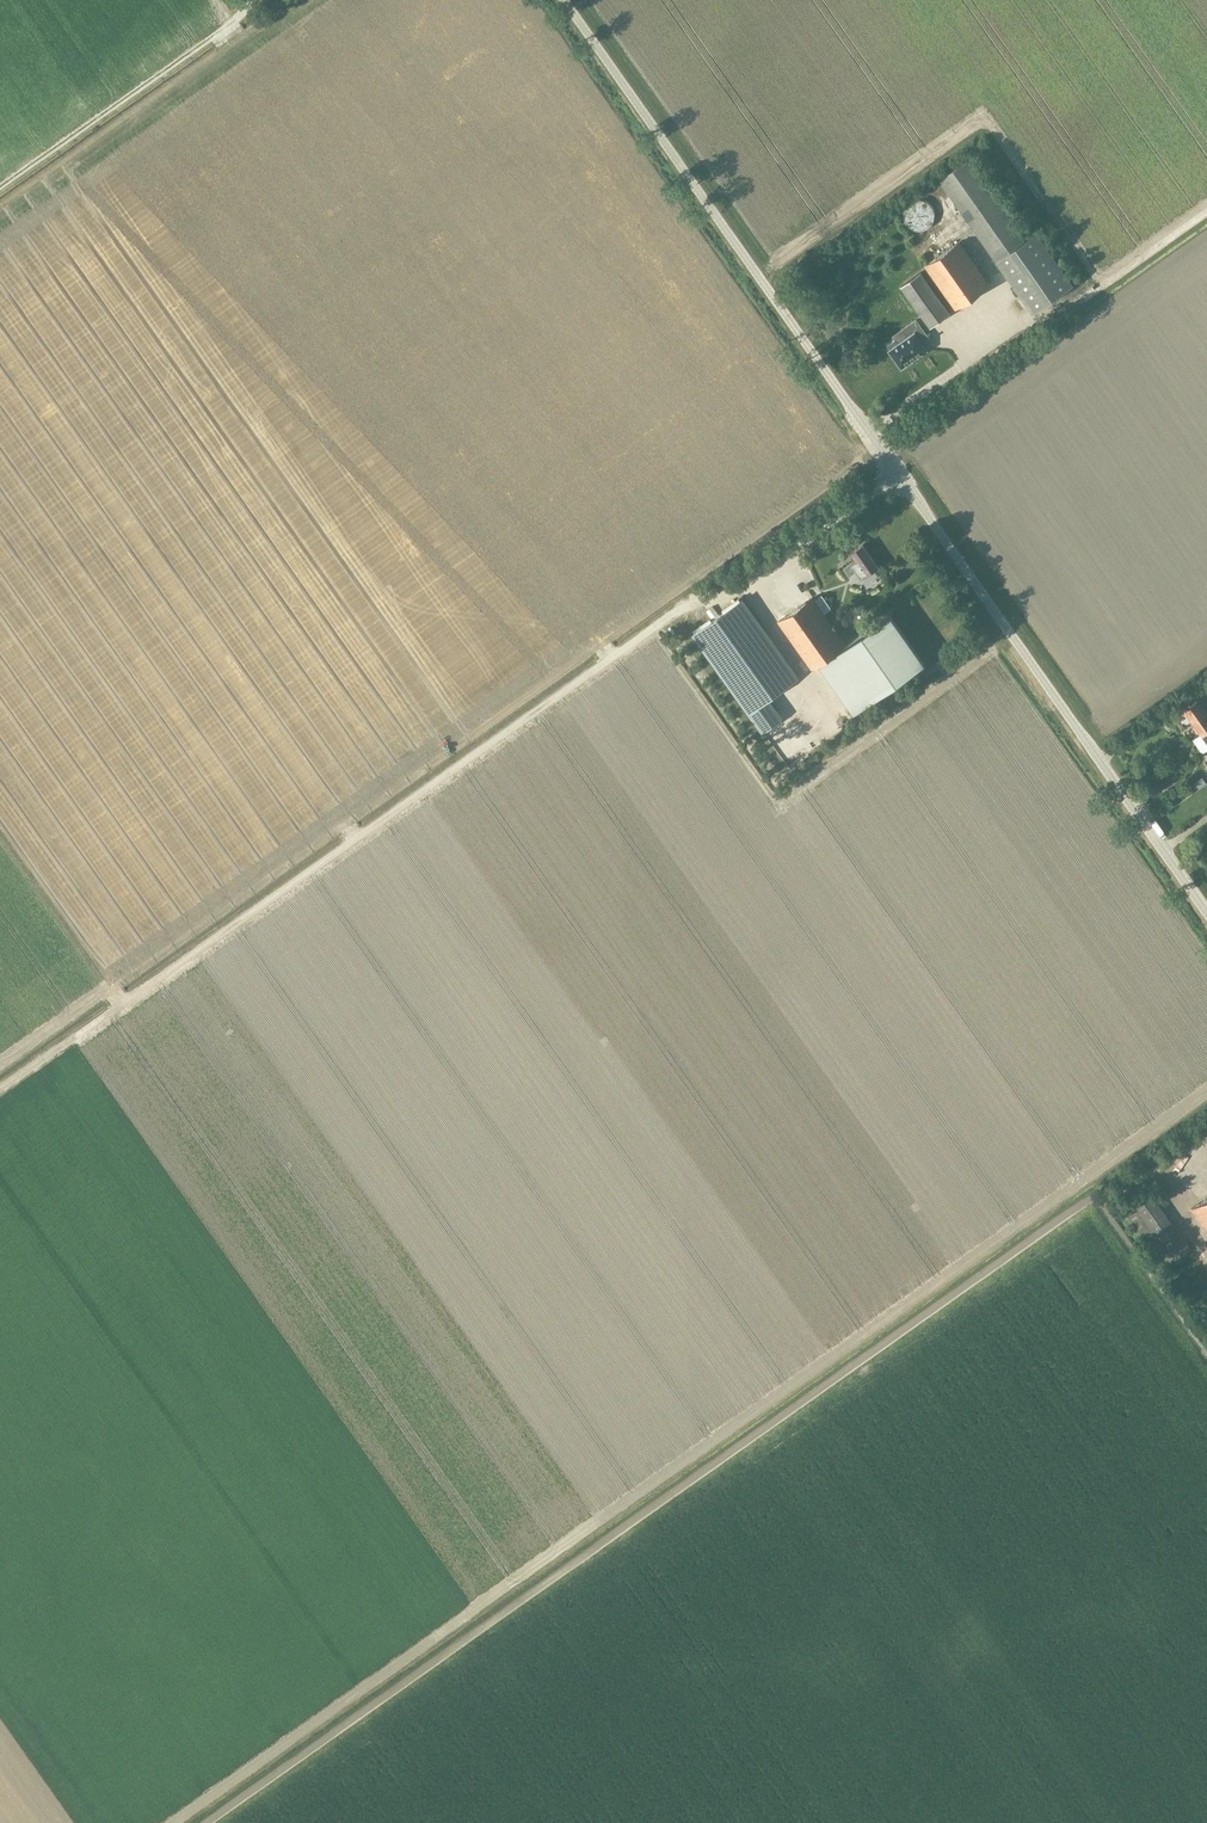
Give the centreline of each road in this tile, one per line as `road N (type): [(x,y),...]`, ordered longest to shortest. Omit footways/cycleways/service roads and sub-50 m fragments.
road 1 (unclassified): [(1206,912),(564,0)]

